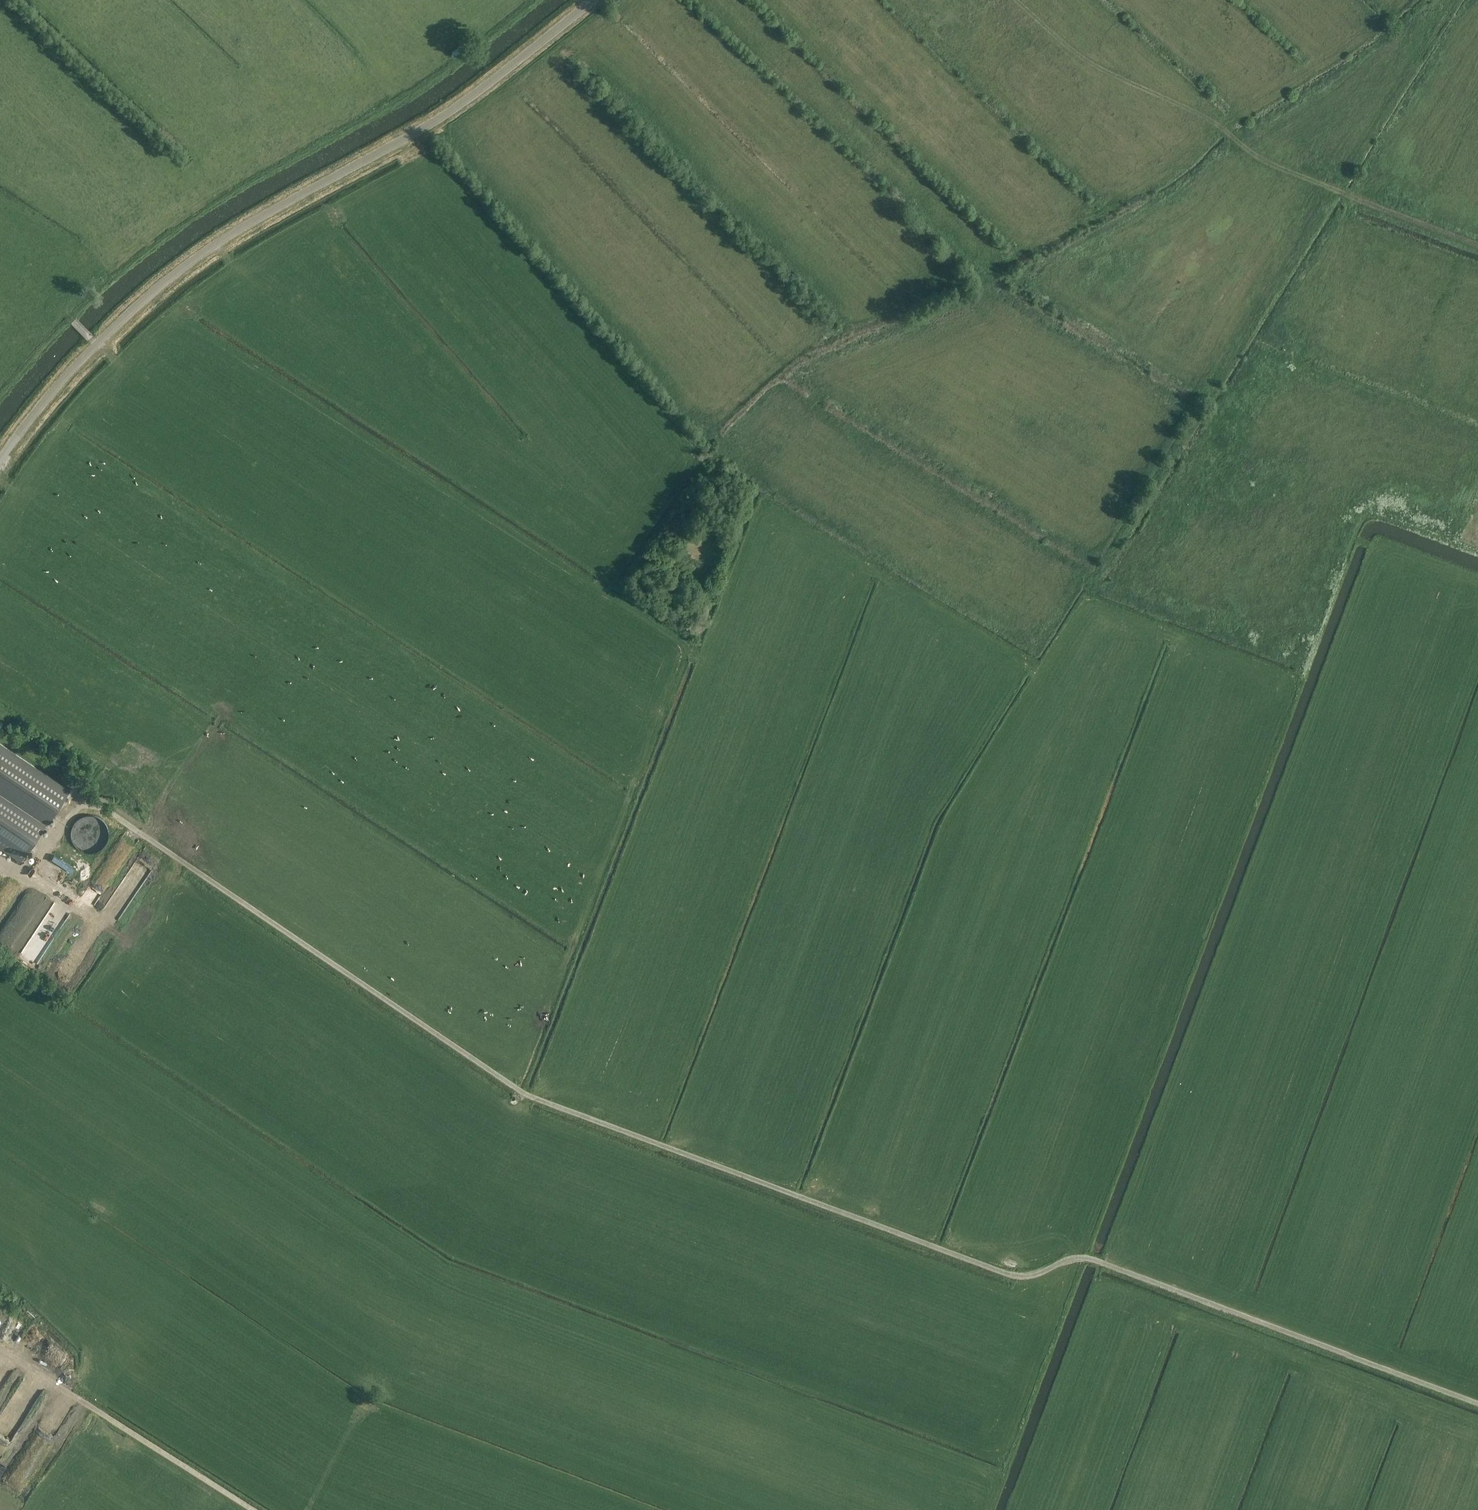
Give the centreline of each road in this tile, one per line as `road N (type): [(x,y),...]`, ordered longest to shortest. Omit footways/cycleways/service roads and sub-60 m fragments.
road 1 (unclassified): [(0,460),(79,362),(156,289),(244,226),(435,120),(592,0)]
road 2 (track): [(1347,197),(1477,246)]

